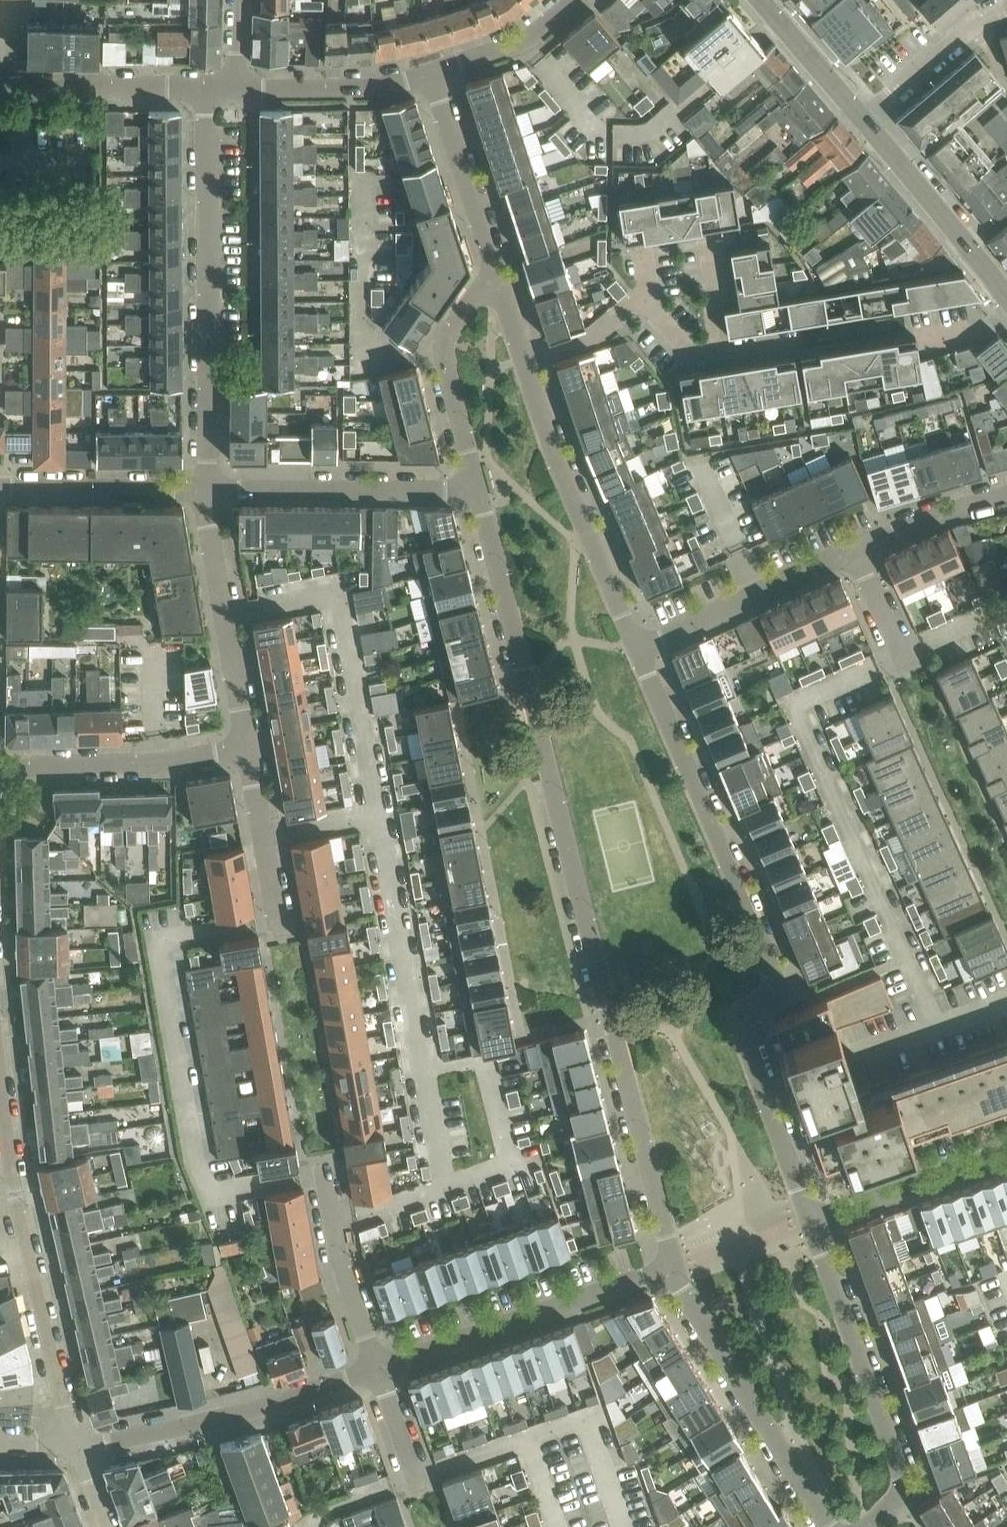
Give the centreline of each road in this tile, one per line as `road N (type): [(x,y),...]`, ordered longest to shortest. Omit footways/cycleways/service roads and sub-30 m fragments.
road 1 (residential): [(478,489),(677,1268)]
road 2 (residential): [(637,651),(776,980),(778,992),(743,1015),(740,1031),(813,1221)]
road 3 (residential): [(207,488),(206,87)]
road 4 (residential): [(379,1368),(243,1413),(73,1445)]
road 5 (residential): [(523,358),(544,430),(637,651)]
road 6 (residential): [(677,1268),(379,1368)]
road 7 (residential): [(677,1268),(821,1526)]
road 8 (residential): [(813,1221),(908,1487)]
road 9 (residential): [(207,488),(478,489)]
road 10 (residential): [(247,752),(207,488)]
road 11 (residential): [(0,768),(247,752)]
road 12 (residential): [(855,552),(637,651)]
road 13 (residential): [(497,274),(445,353),(478,489)]
road 14 (residential): [(1006,297),(860,118)]
road 15 (residential): [(379,1368),(337,1243),(323,1165)]
road 16 (residential): [(497,274),(433,73)]
road 17 (residential): [(0,487),(207,488)]
road 18 (residential): [(0,84),(206,87)]
road 19 (residential): [(813,1221),(1006,1152)]
road 20 (residential): [(73,1445),(26,1249)]
road 21 (residential): [(237,87),(377,89),(433,73)]
road 22 (residential): [(860,118),(984,11),(1006,4)]
road 23 (residential): [(280,934),(247,752)]
road 24 (residential): [(433,73),(534,41),(577,0)]
road 25 (residential): [(26,1249),(0,1086)]
road 26 (residential): [(1006,495),(855,552)]
road 27 (residential): [(860,118),(762,0)]
road 28 (residential): [(645,299),(597,337),(523,358)]
road 29 (unclassified): [(911,674),(855,552)]

